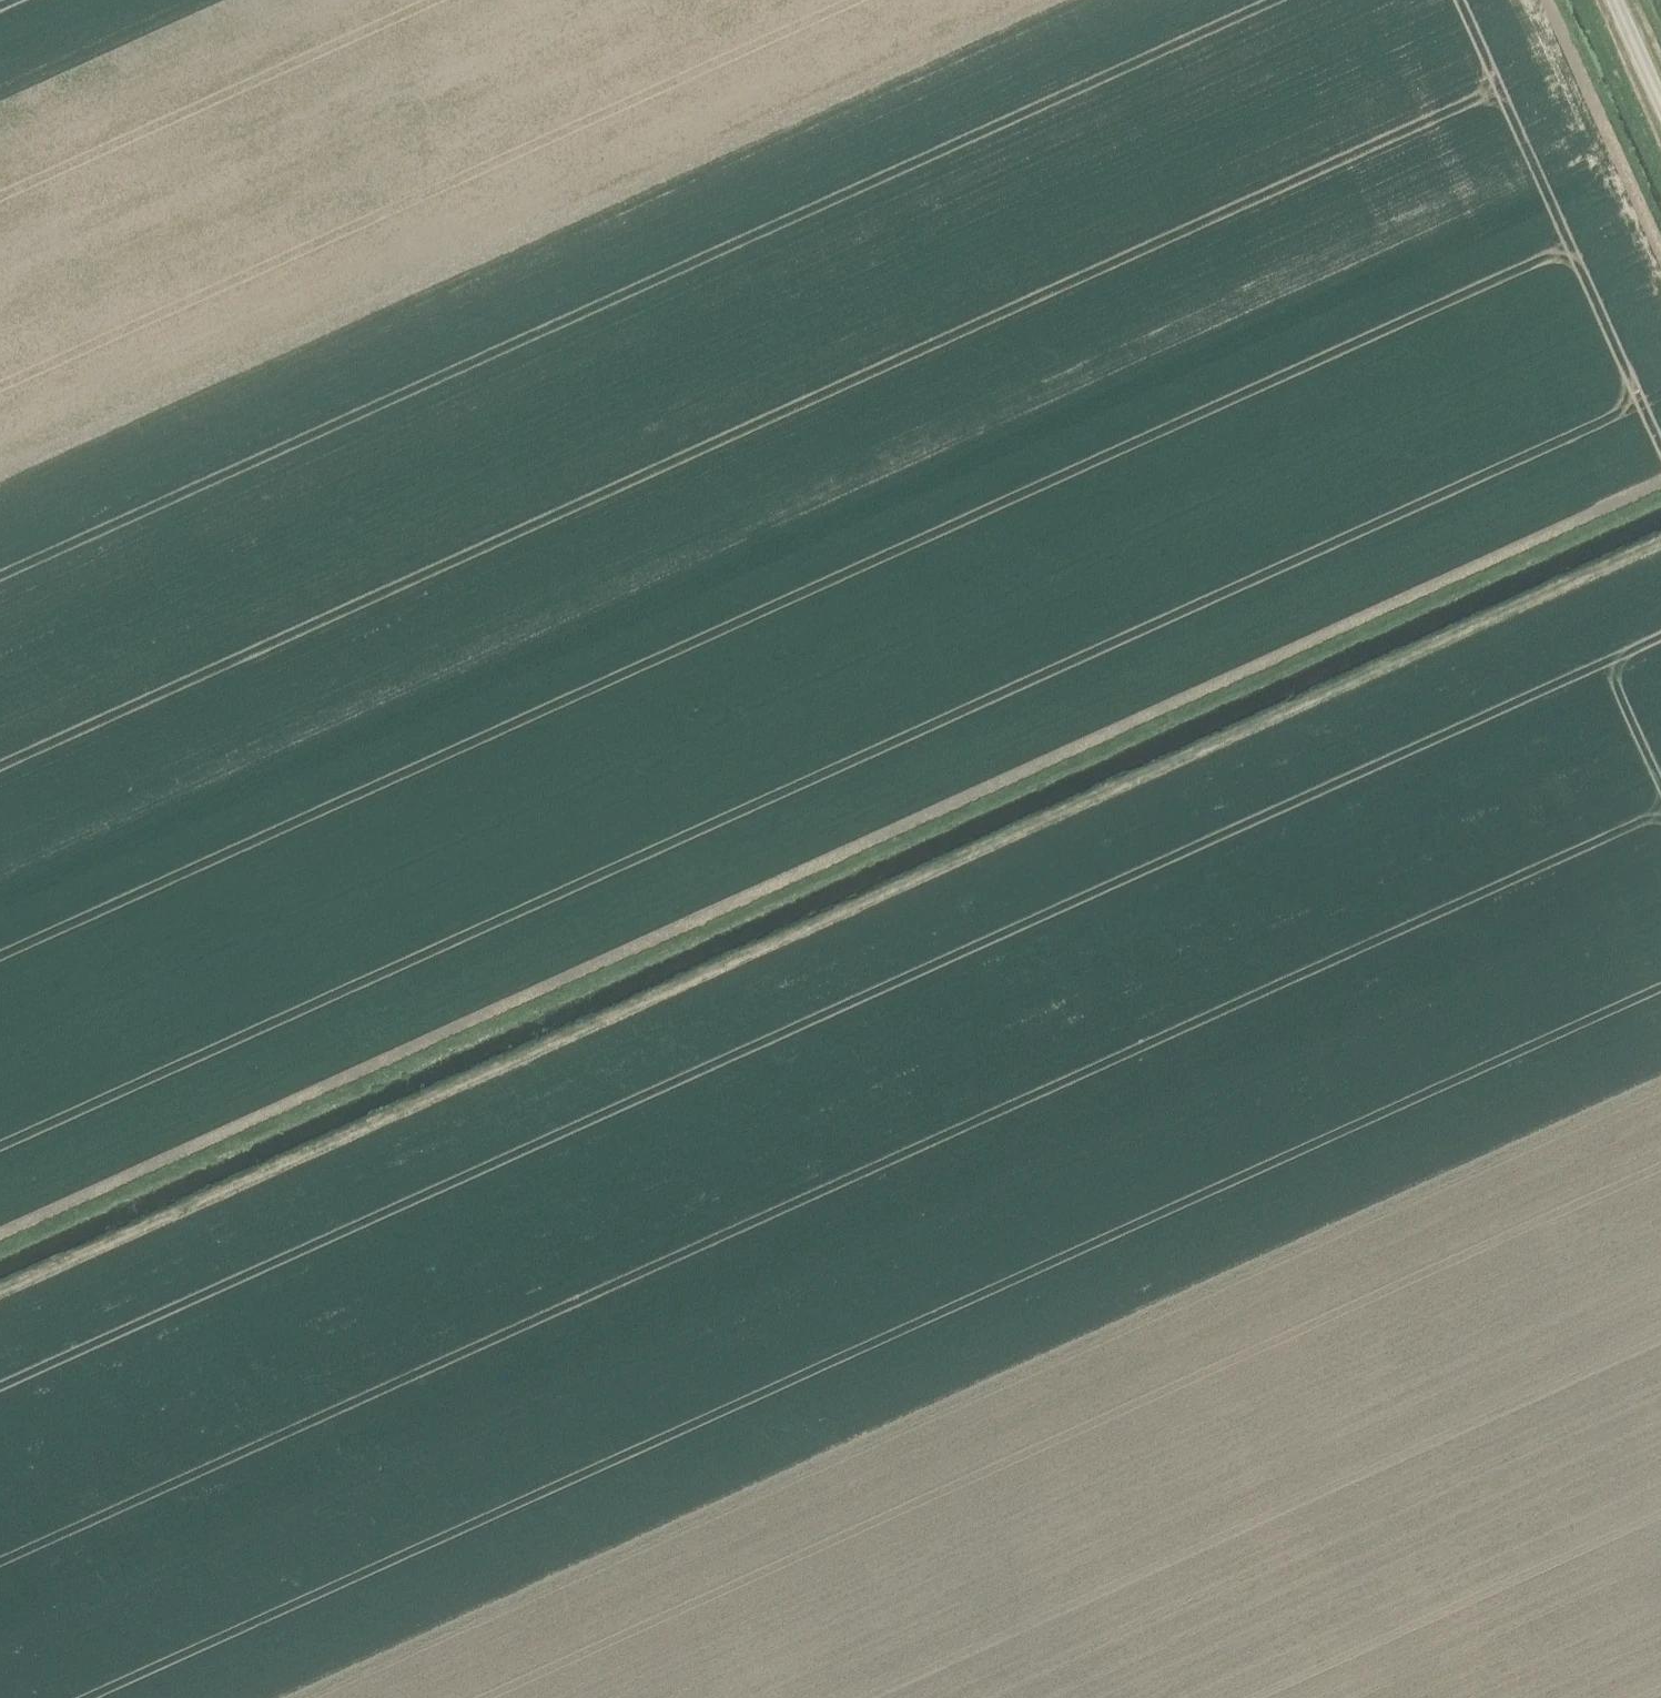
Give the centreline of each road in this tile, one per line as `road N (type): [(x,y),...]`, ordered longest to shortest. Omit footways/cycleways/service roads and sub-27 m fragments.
road 1 (unclassified): [(1660,135),(1599,0)]

